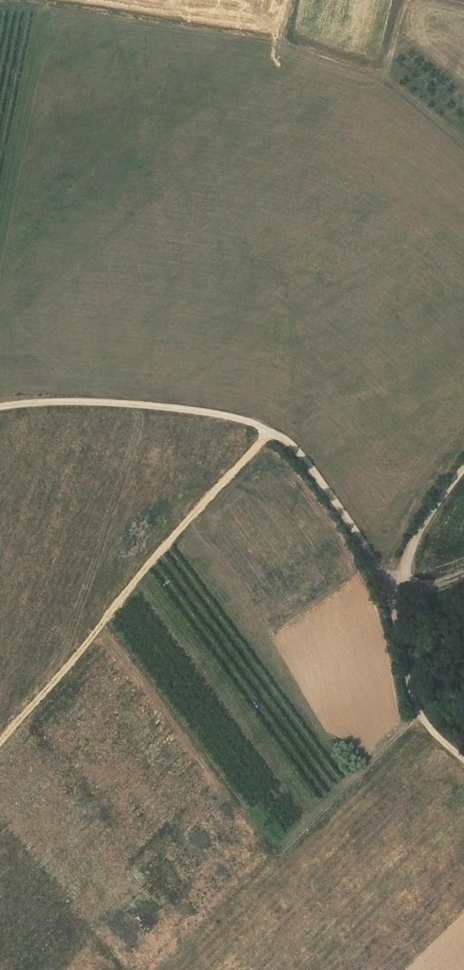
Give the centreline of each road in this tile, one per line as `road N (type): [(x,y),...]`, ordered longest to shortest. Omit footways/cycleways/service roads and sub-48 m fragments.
road 1 (track): [(270,432),(0,746)]
road 2 (track): [(0,409),(183,408),(270,432)]
road 3 (track): [(270,432),(292,444),(395,585)]
road 4 (track): [(395,585),(414,705),(463,760)]

